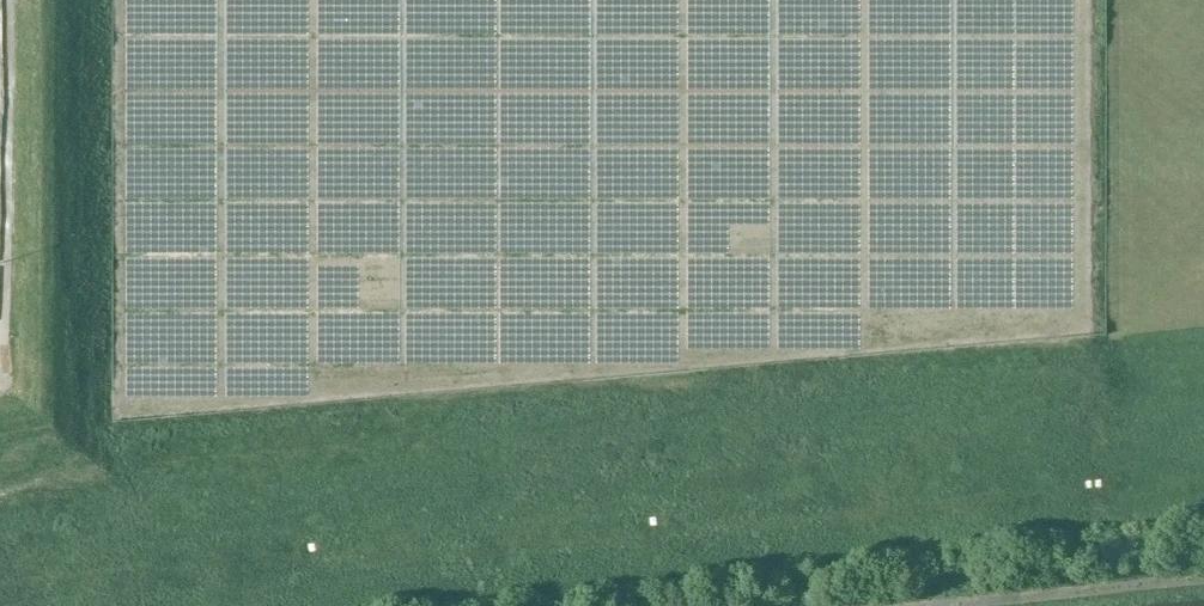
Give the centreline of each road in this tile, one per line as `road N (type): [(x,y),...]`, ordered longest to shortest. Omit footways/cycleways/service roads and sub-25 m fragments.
road 1 (track): [(938,605),(1203,580)]

